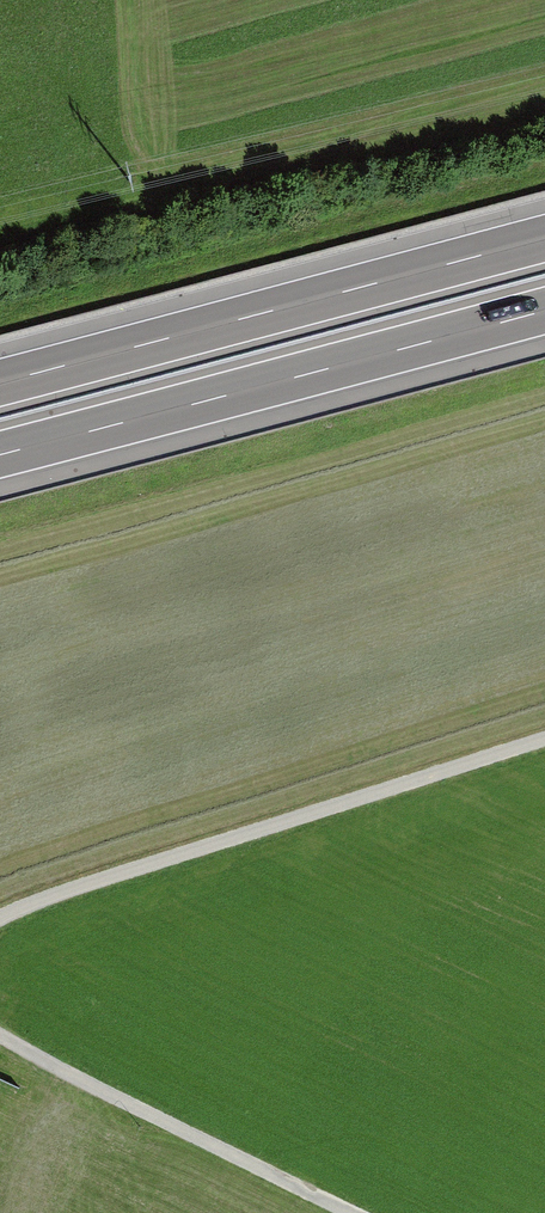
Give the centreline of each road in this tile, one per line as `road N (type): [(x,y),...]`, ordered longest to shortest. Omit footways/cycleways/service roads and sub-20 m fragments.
road 1 (track): [(0,918),(544,740)]
road 2 (motorway): [(0,456),(544,311)]
road 3 (motorway): [(544,238),(0,382)]
road 4 (track): [(0,1038),(355,1212)]

